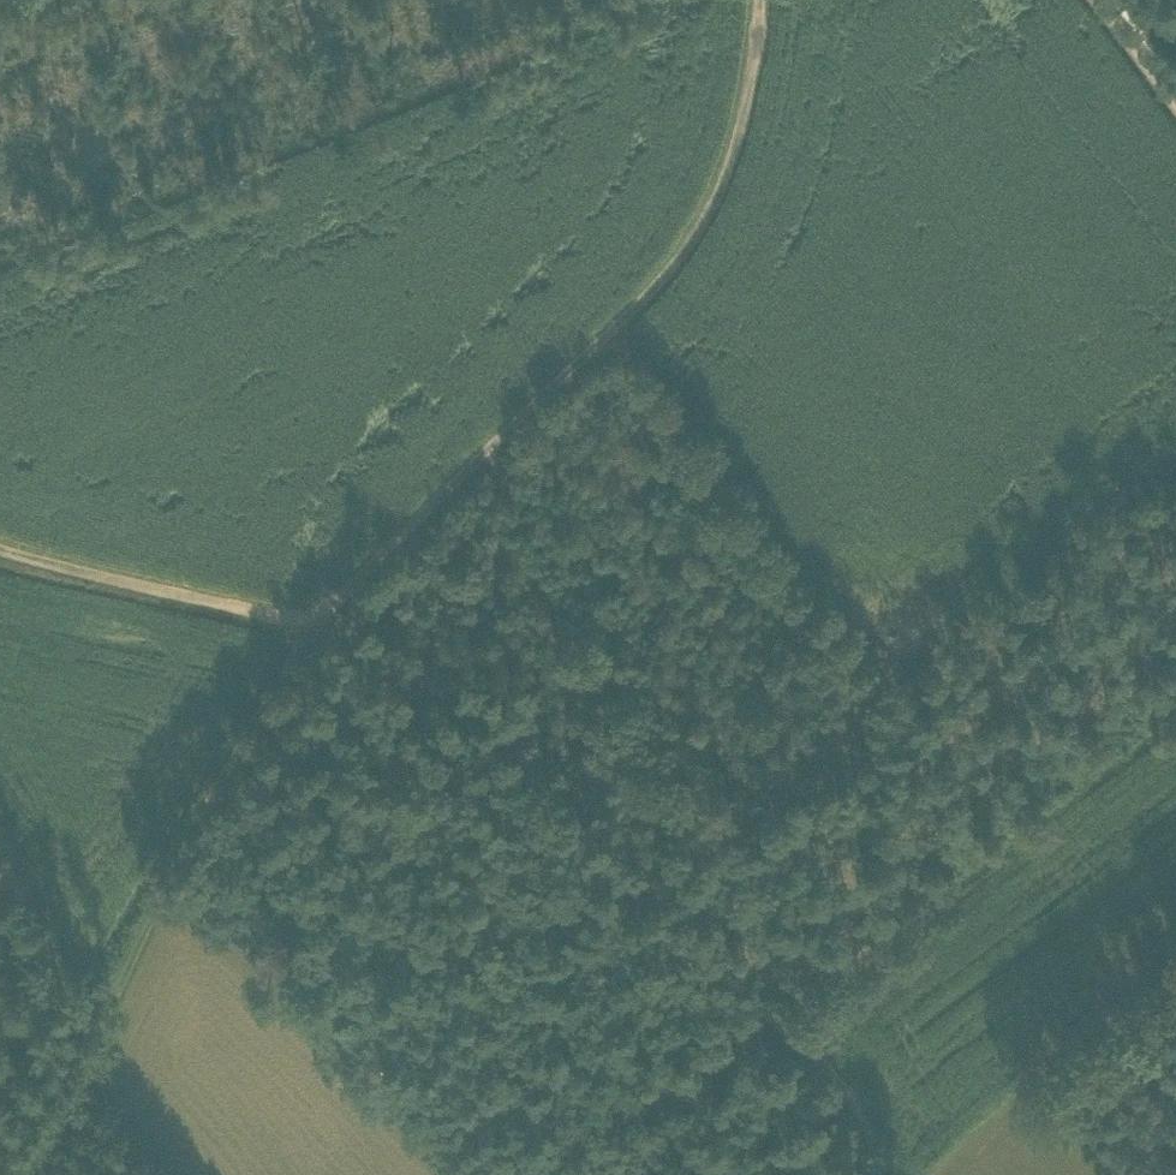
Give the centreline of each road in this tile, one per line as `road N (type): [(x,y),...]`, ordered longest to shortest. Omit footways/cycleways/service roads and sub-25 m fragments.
road 1 (track): [(879,1174),(853,1107),(604,827),(498,736),(317,628)]
road 2 (track): [(317,628),(676,265),(728,172),(753,61),(757,0)]
road 3 (track): [(0,1173),(95,1027),(211,802),(317,628)]
road 4 (track): [(703,940),(1175,575)]
road 5 (track): [(317,628),(0,547)]
road 6 (track): [(1175,103),(1094,0)]

